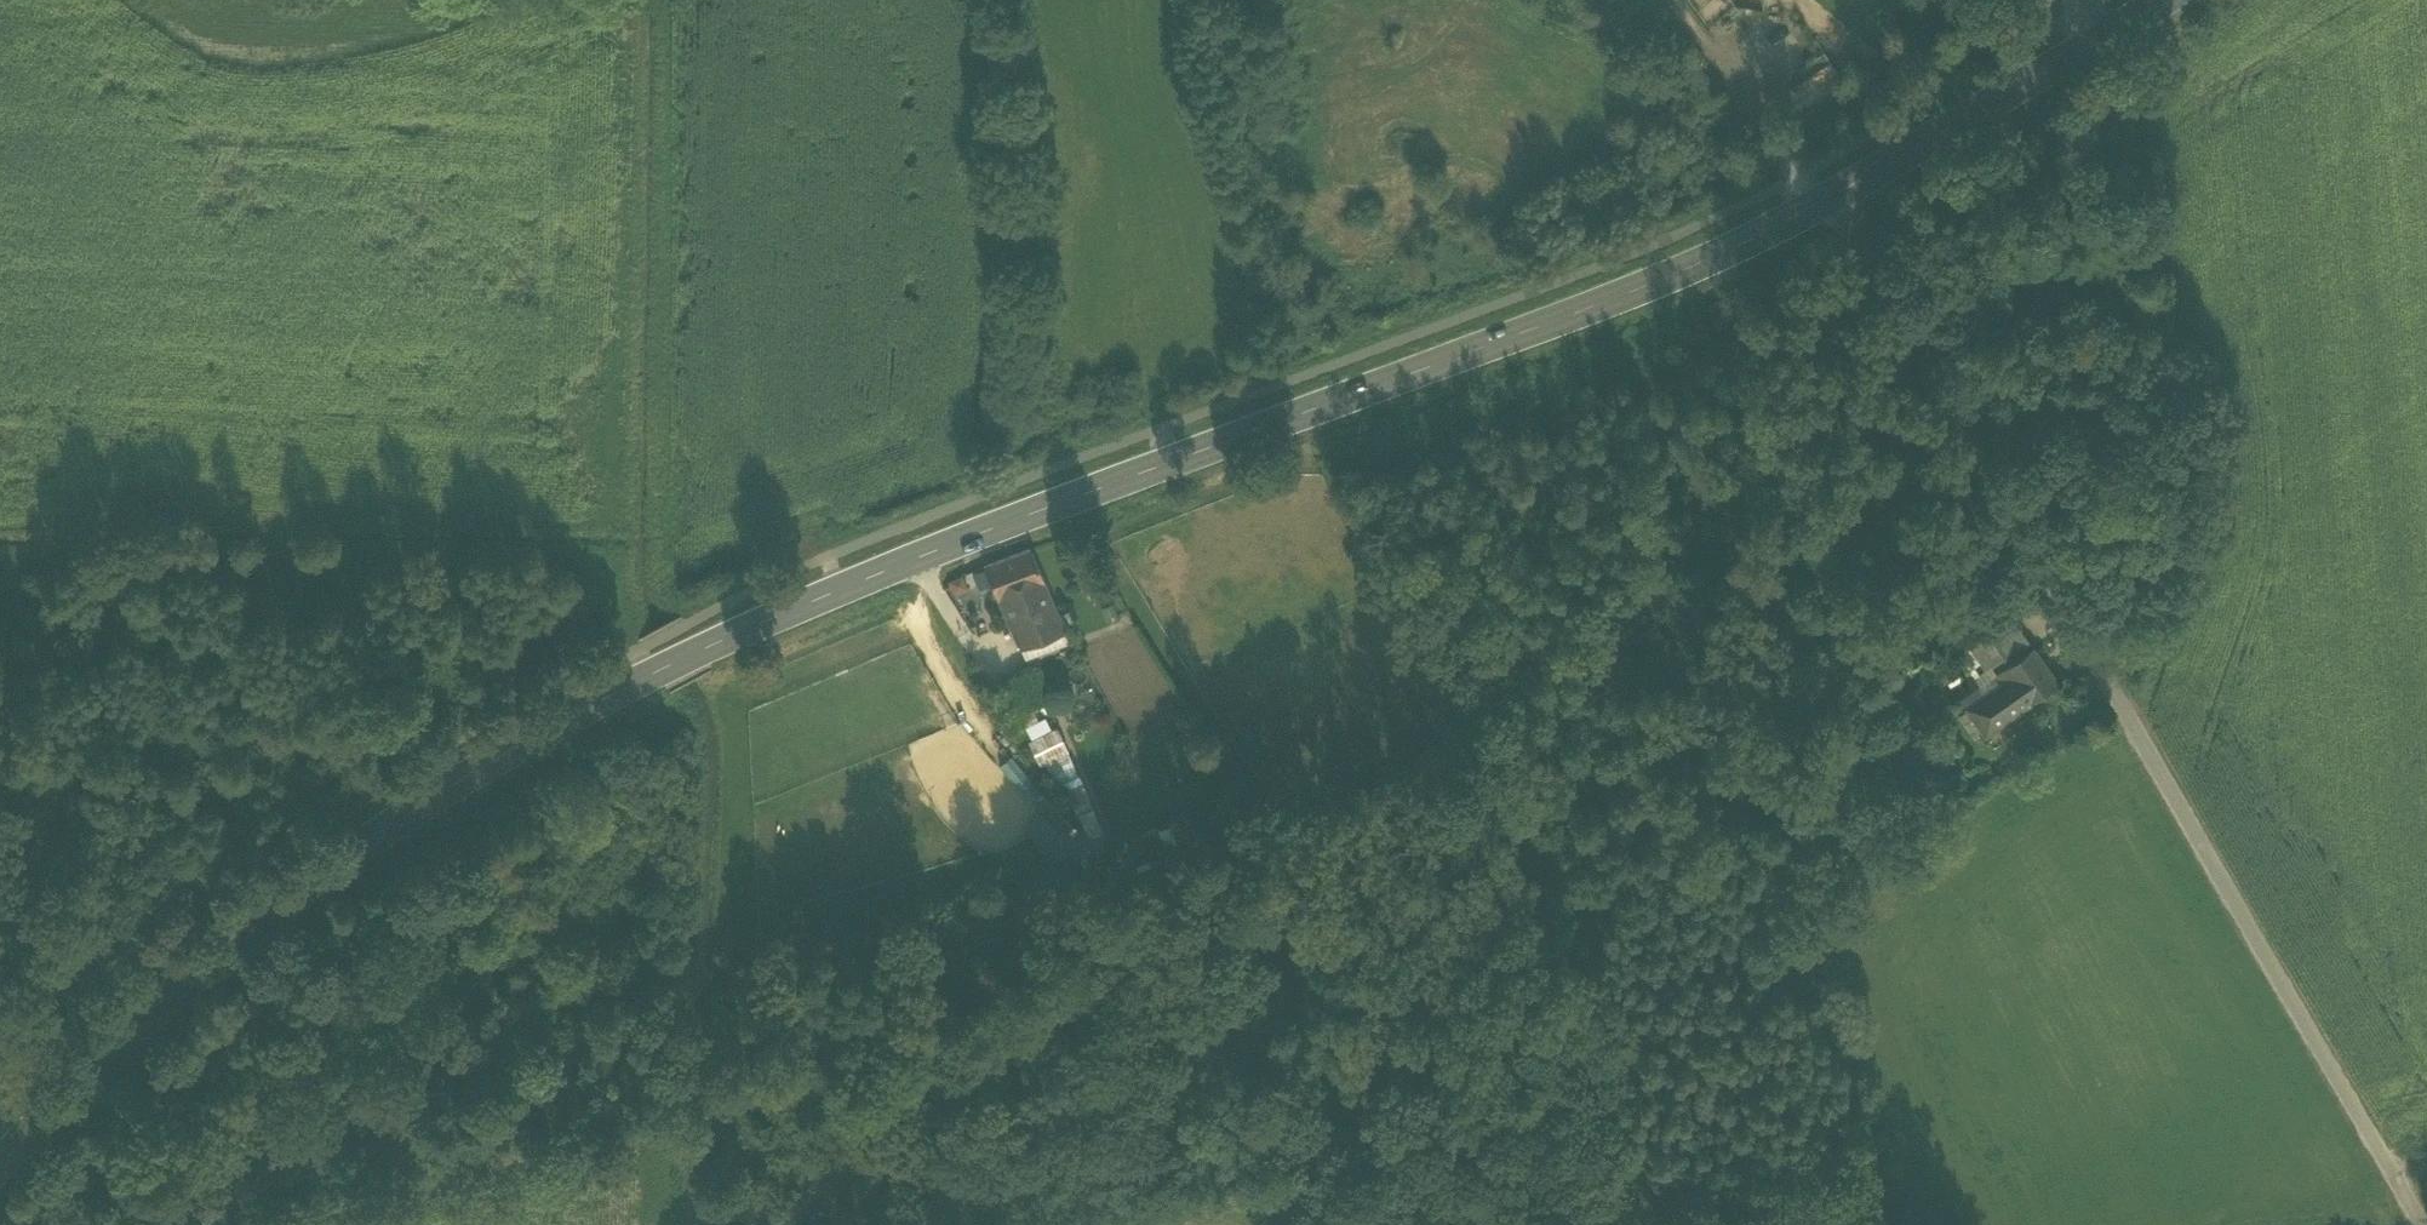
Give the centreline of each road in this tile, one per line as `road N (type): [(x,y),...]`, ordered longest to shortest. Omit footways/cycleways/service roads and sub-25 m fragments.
road 1 (tertiary): [(1819,200),(1583,308),(923,552),(746,625),(581,705),(313,879),(206,965),(0,1164)]
road 2 (unclassified): [(1819,200),(1865,252),(2062,588),(2418,1224)]
road 3 (tertiary): [(2161,0),(1819,200)]

